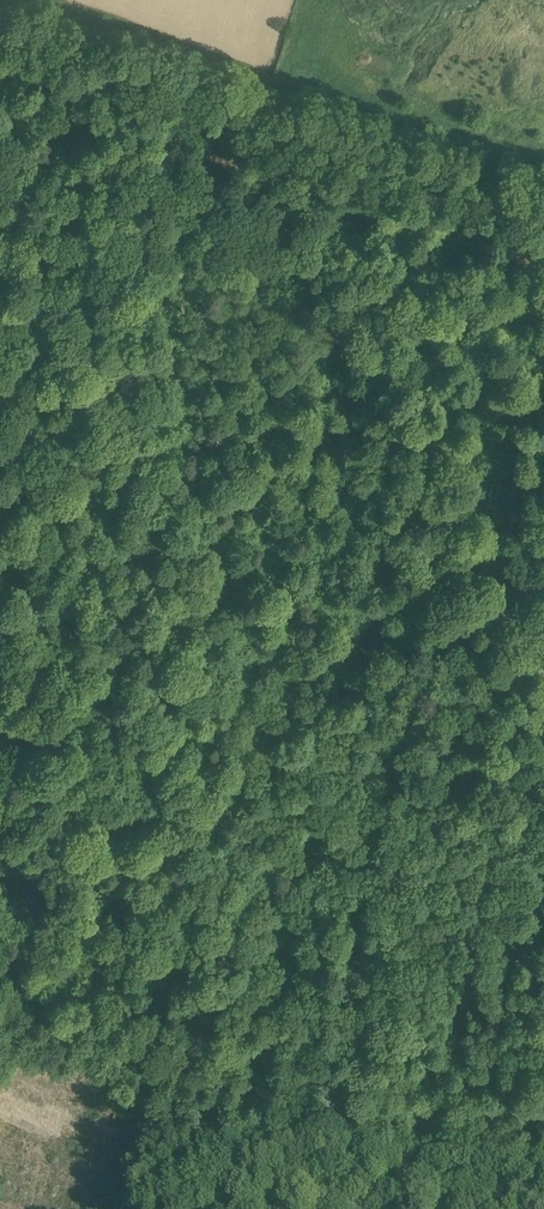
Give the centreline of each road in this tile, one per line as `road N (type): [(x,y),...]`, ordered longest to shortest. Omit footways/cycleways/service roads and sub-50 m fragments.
road 1 (track): [(543,281),(0,90)]
road 2 (track): [(543,1163),(271,1092),(0,1005)]
road 3 (track): [(0,317),(71,113)]
road 4 (track): [(243,1208),(271,1092)]

